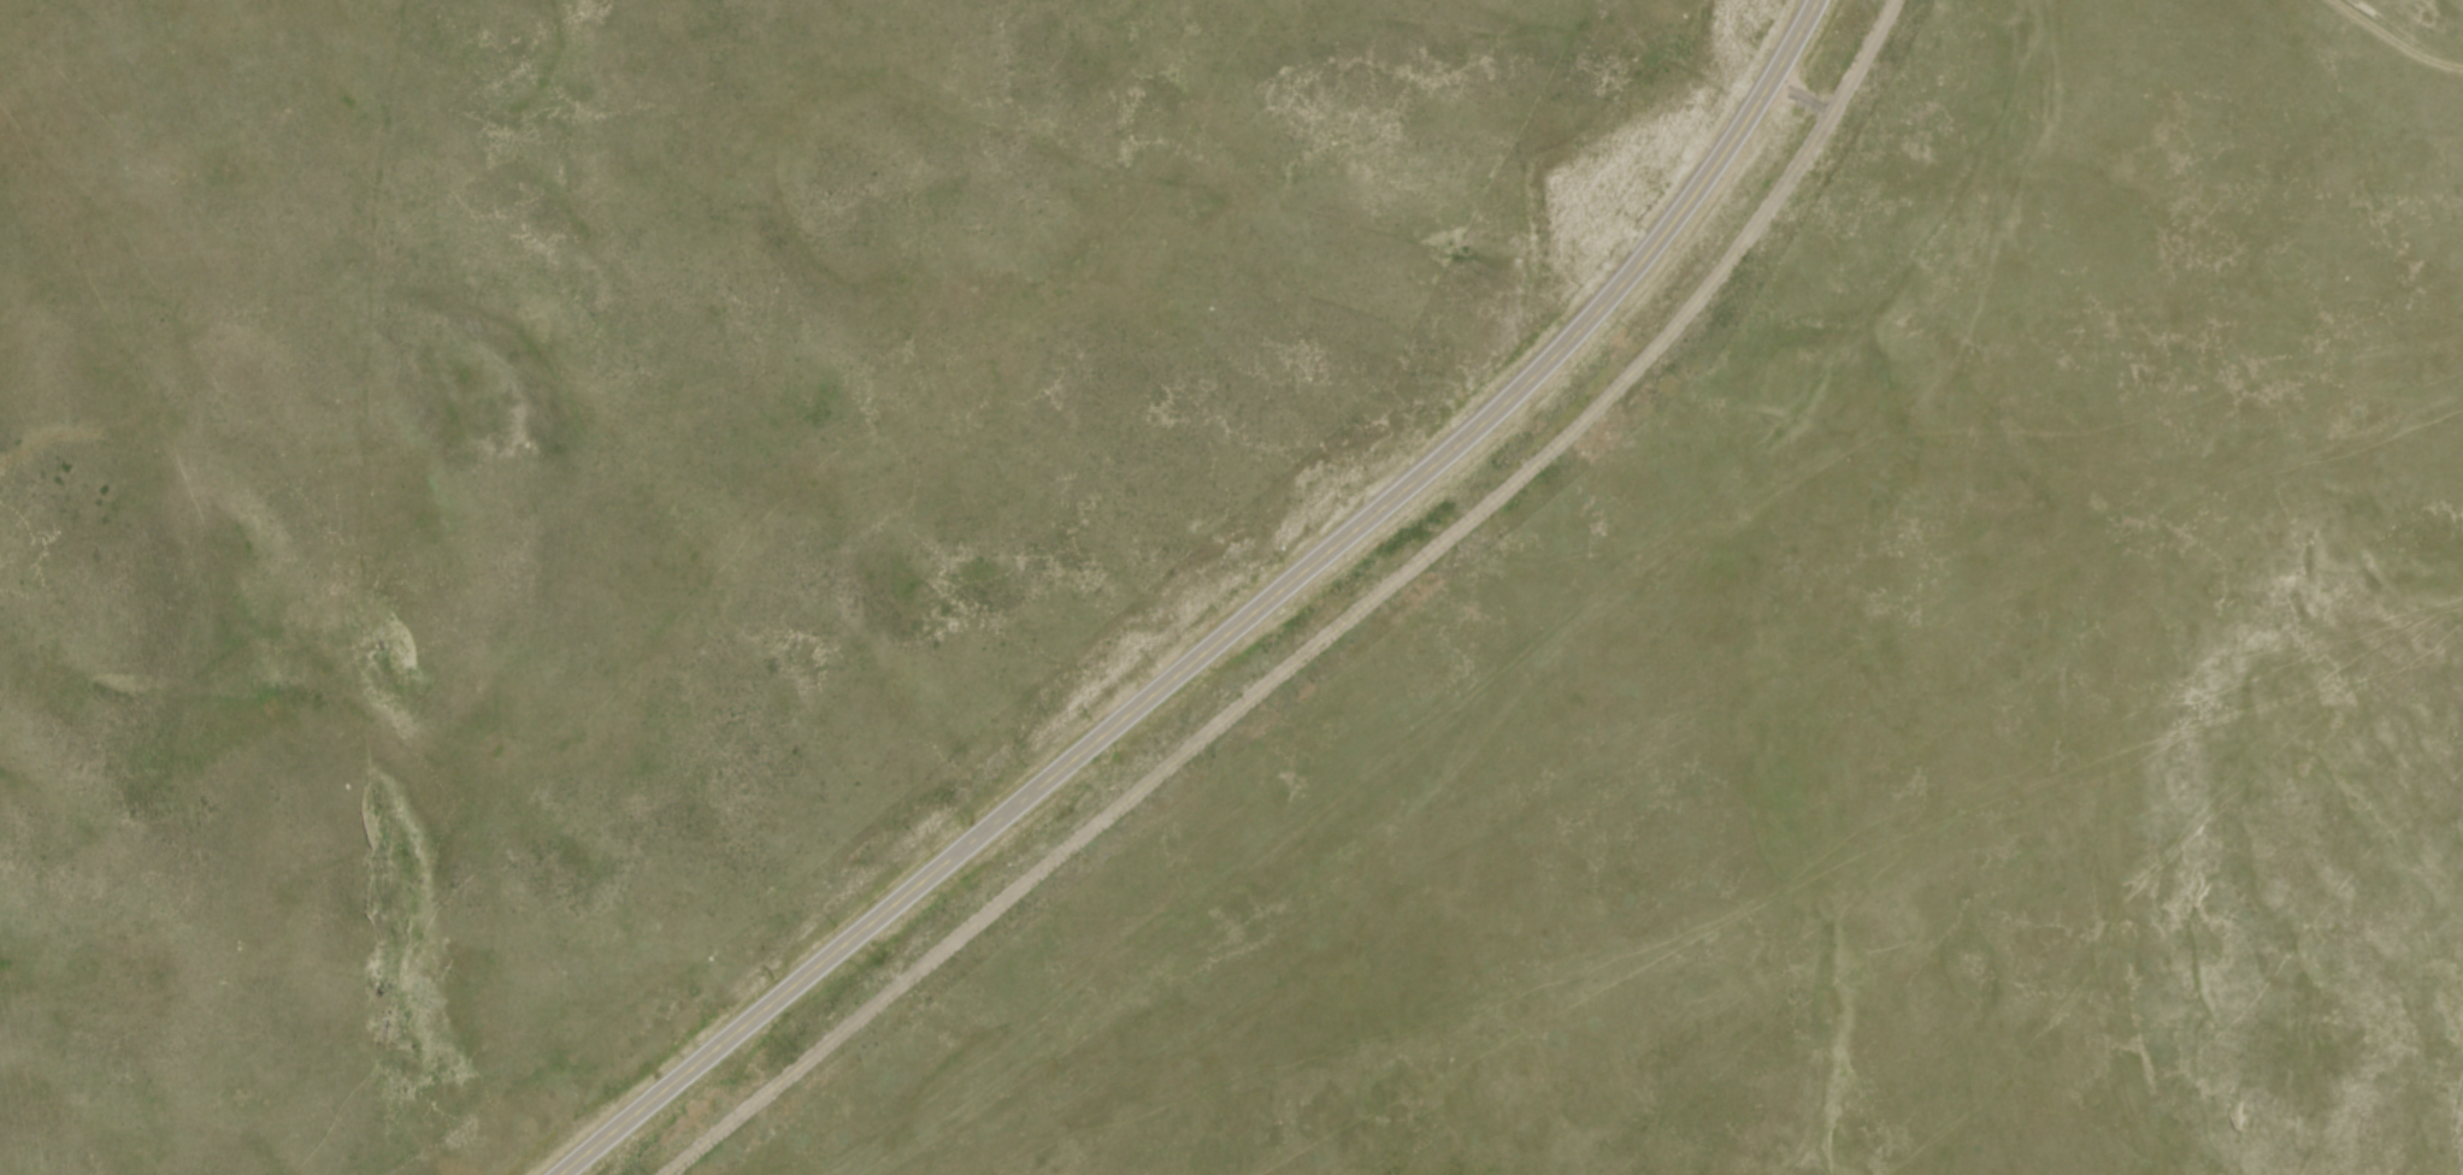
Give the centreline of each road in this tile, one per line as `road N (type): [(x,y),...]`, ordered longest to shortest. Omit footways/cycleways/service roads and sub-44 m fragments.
road 1 (secondary): [(568,1174),(1539,383),(1674,238),(1730,161),(1821,0)]

